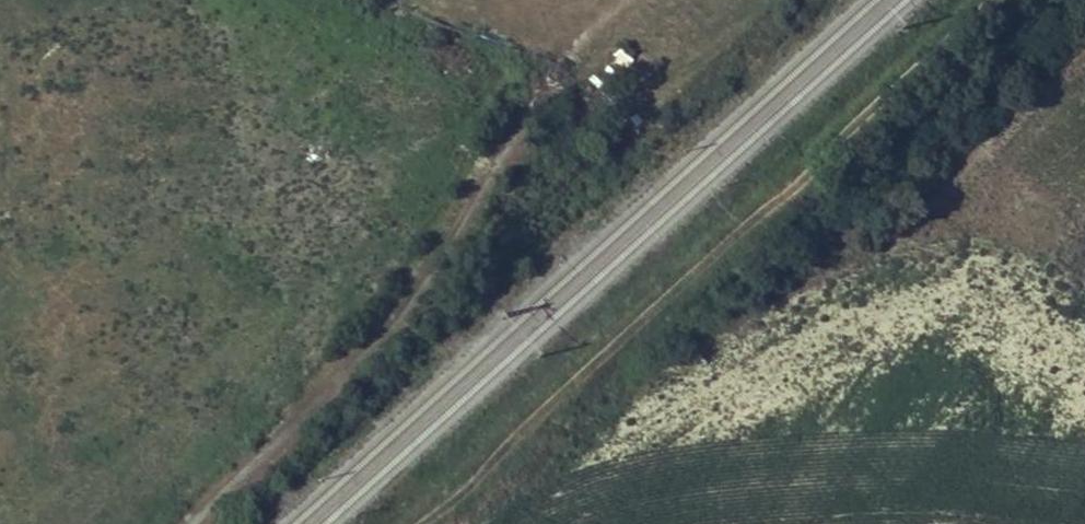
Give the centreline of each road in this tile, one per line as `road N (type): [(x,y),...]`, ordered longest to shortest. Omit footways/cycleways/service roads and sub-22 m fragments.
road 1 (unclassified): [(193,523),(400,321),(548,85)]

